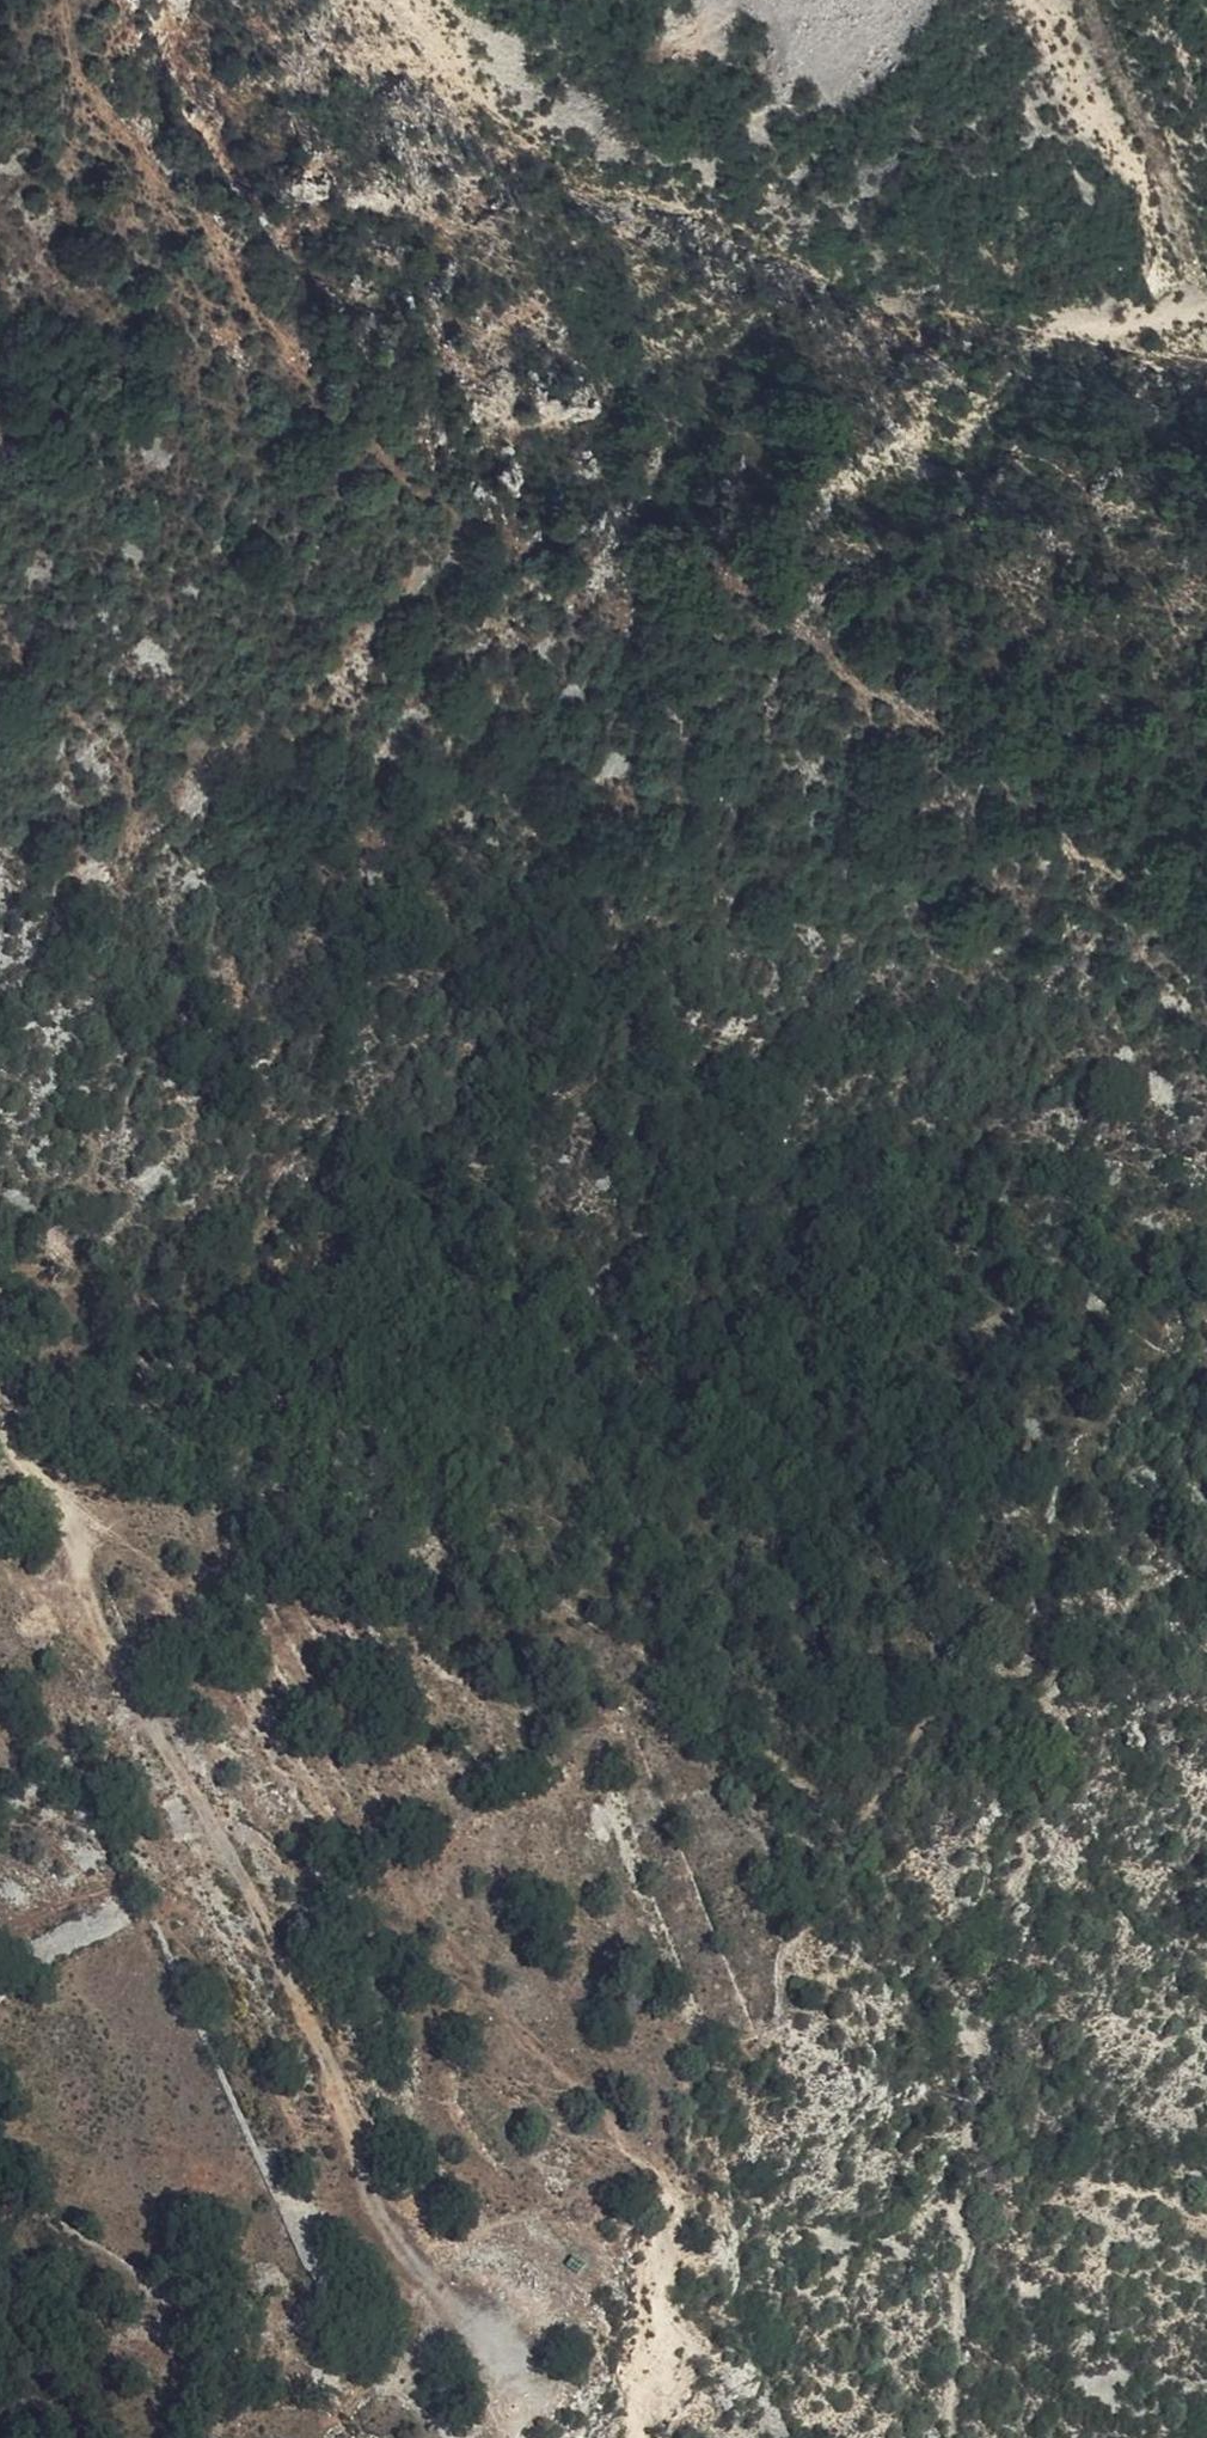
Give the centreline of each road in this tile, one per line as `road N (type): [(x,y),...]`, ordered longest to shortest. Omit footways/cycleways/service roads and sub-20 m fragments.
road 1 (track): [(518,2396),(460,2318),(409,2270),(293,1987),(87,1595),(0,1398)]

